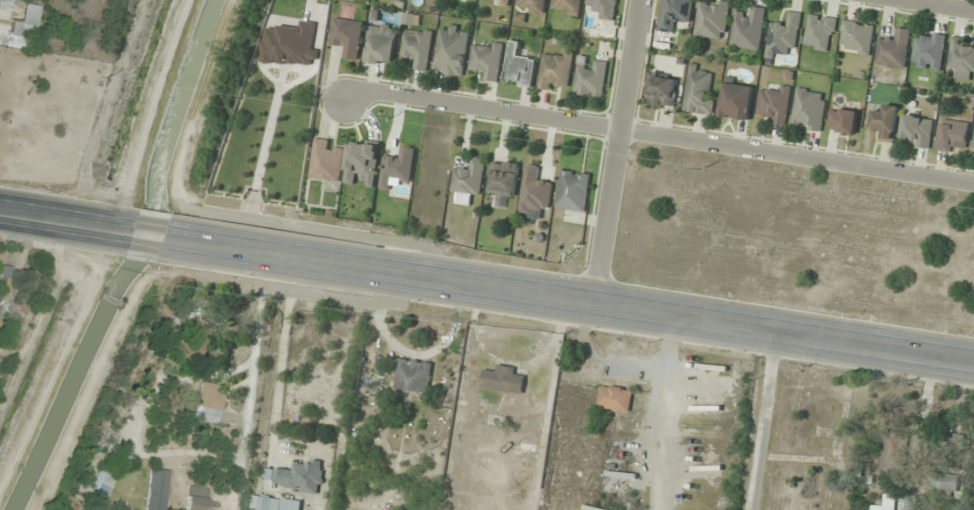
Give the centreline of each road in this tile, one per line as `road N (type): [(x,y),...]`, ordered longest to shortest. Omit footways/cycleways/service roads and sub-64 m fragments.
road 1 (secondary): [(973,359),(170,238)]
road 2 (residential): [(973,186),(367,90),(341,104)]
road 3 (residential): [(639,0),(596,302)]
road 4 (secondary): [(120,230),(0,211)]

